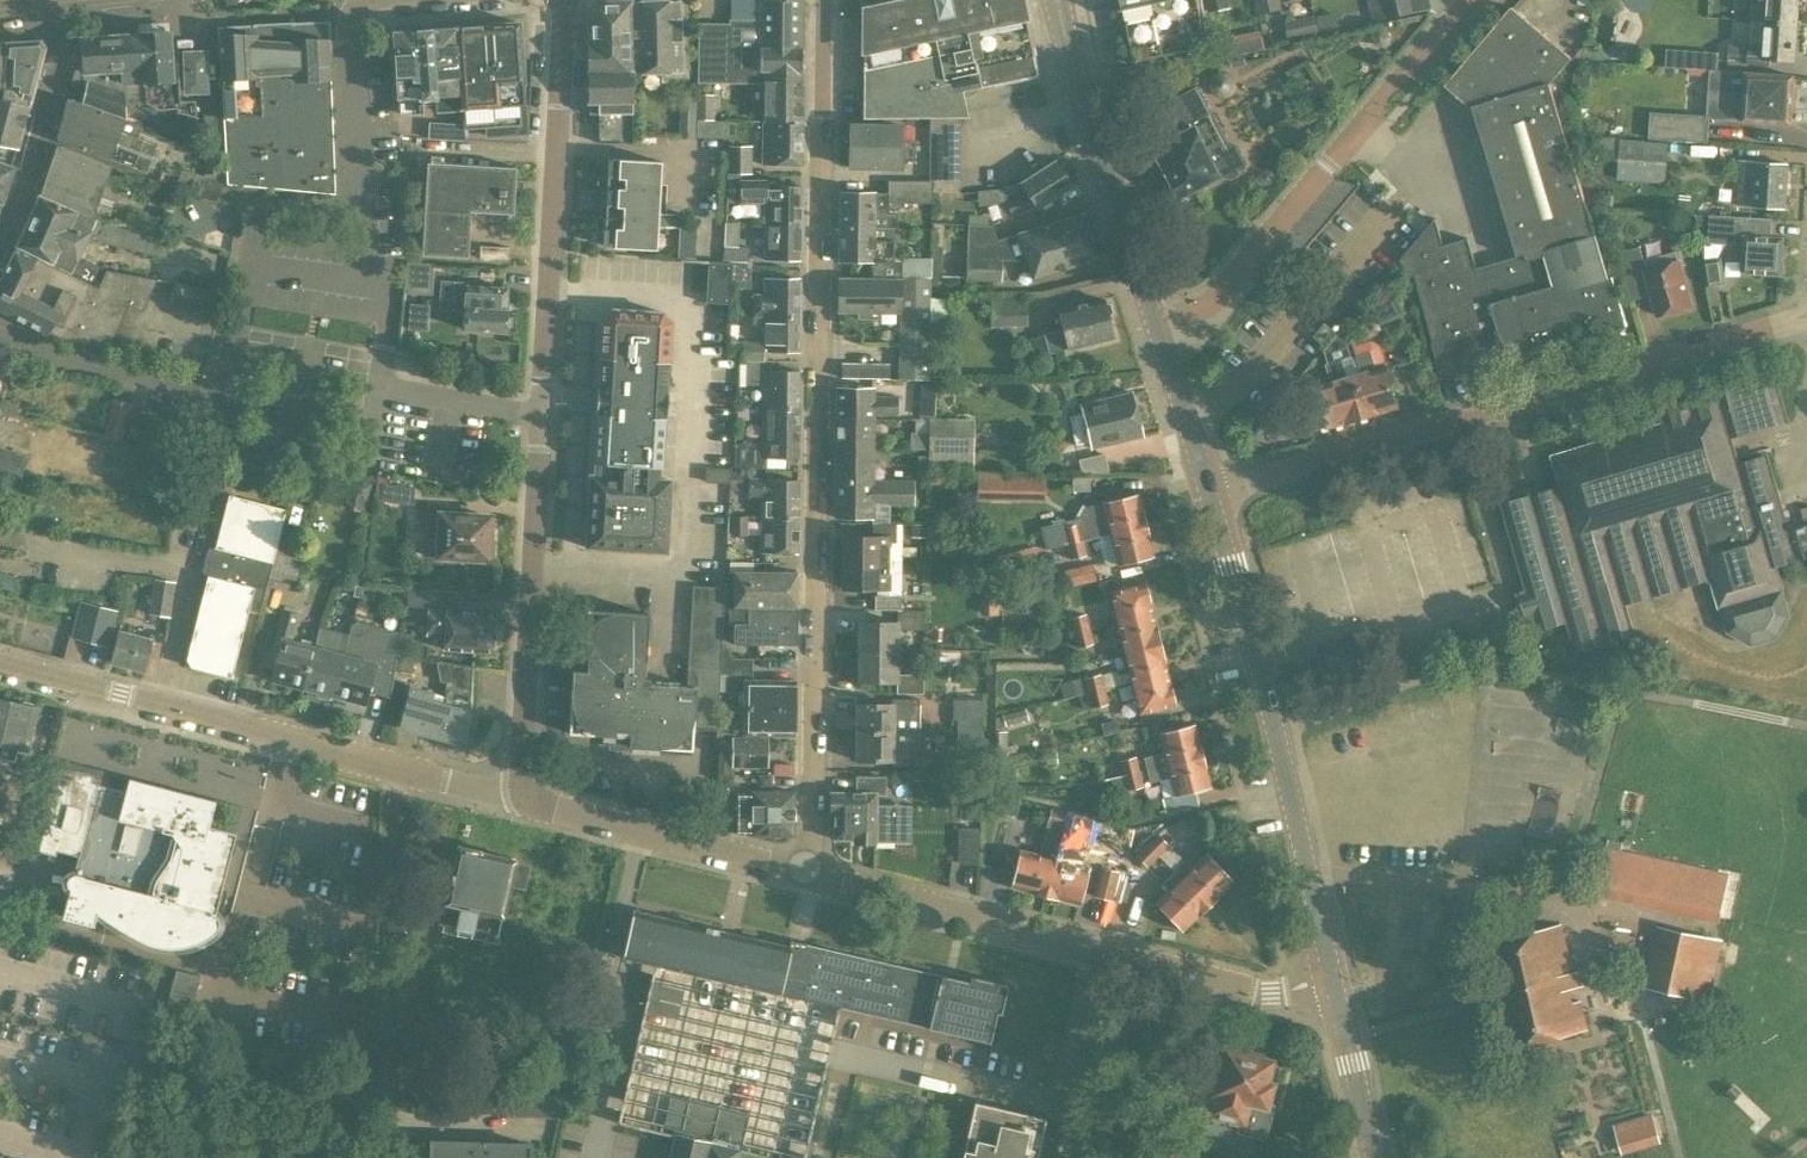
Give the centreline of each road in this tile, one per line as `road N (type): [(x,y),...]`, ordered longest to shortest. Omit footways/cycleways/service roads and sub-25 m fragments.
road 1 (residential): [(822,0),(810,836),(803,873)]
road 2 (residential): [(525,792),(520,764),(562,0)]
road 3 (residential): [(1208,495),(1806,320)]
road 4 (residential): [(1332,982),(1274,995),(1245,991),(803,873)]
road 5 (tertiary): [(1332,982),(1275,733),(1208,495)]
road 6 (residential): [(1470,0),(1210,307),(1154,322)]
road 7 (residential): [(0,663),(398,767)]
road 8 (residential): [(382,1127),(398,767)]
road 9 (tertiary): [(1154,322),(1058,0)]
road 10 (residential): [(803,873),(554,812),(525,792)]
road 11 (residential): [(60,6),(54,91),(0,243)]
road 12 (tertiary): [(1208,495),(1154,322)]
road 13 (tertiary): [(1375,1157),(1332,982)]
road 14 (residential): [(0,332),(128,369)]
road 15 (residential): [(398,767),(492,792),(525,792)]

